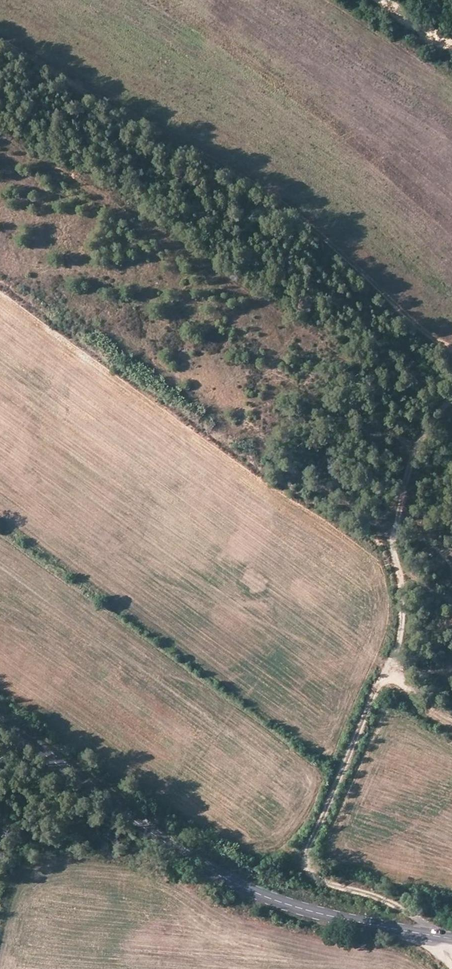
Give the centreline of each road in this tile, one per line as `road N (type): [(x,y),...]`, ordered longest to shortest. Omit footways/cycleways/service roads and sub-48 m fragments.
road 1 (track): [(434,936),(409,910),(308,874),(304,858),(388,679),(403,617),(395,553),(403,507),(417,453),(451,389)]
road 2 (track): [(451,354),(281,204),(186,140),(0,37)]
road 3 (tertiary): [(0,715),(222,874),(275,900),(434,936)]

